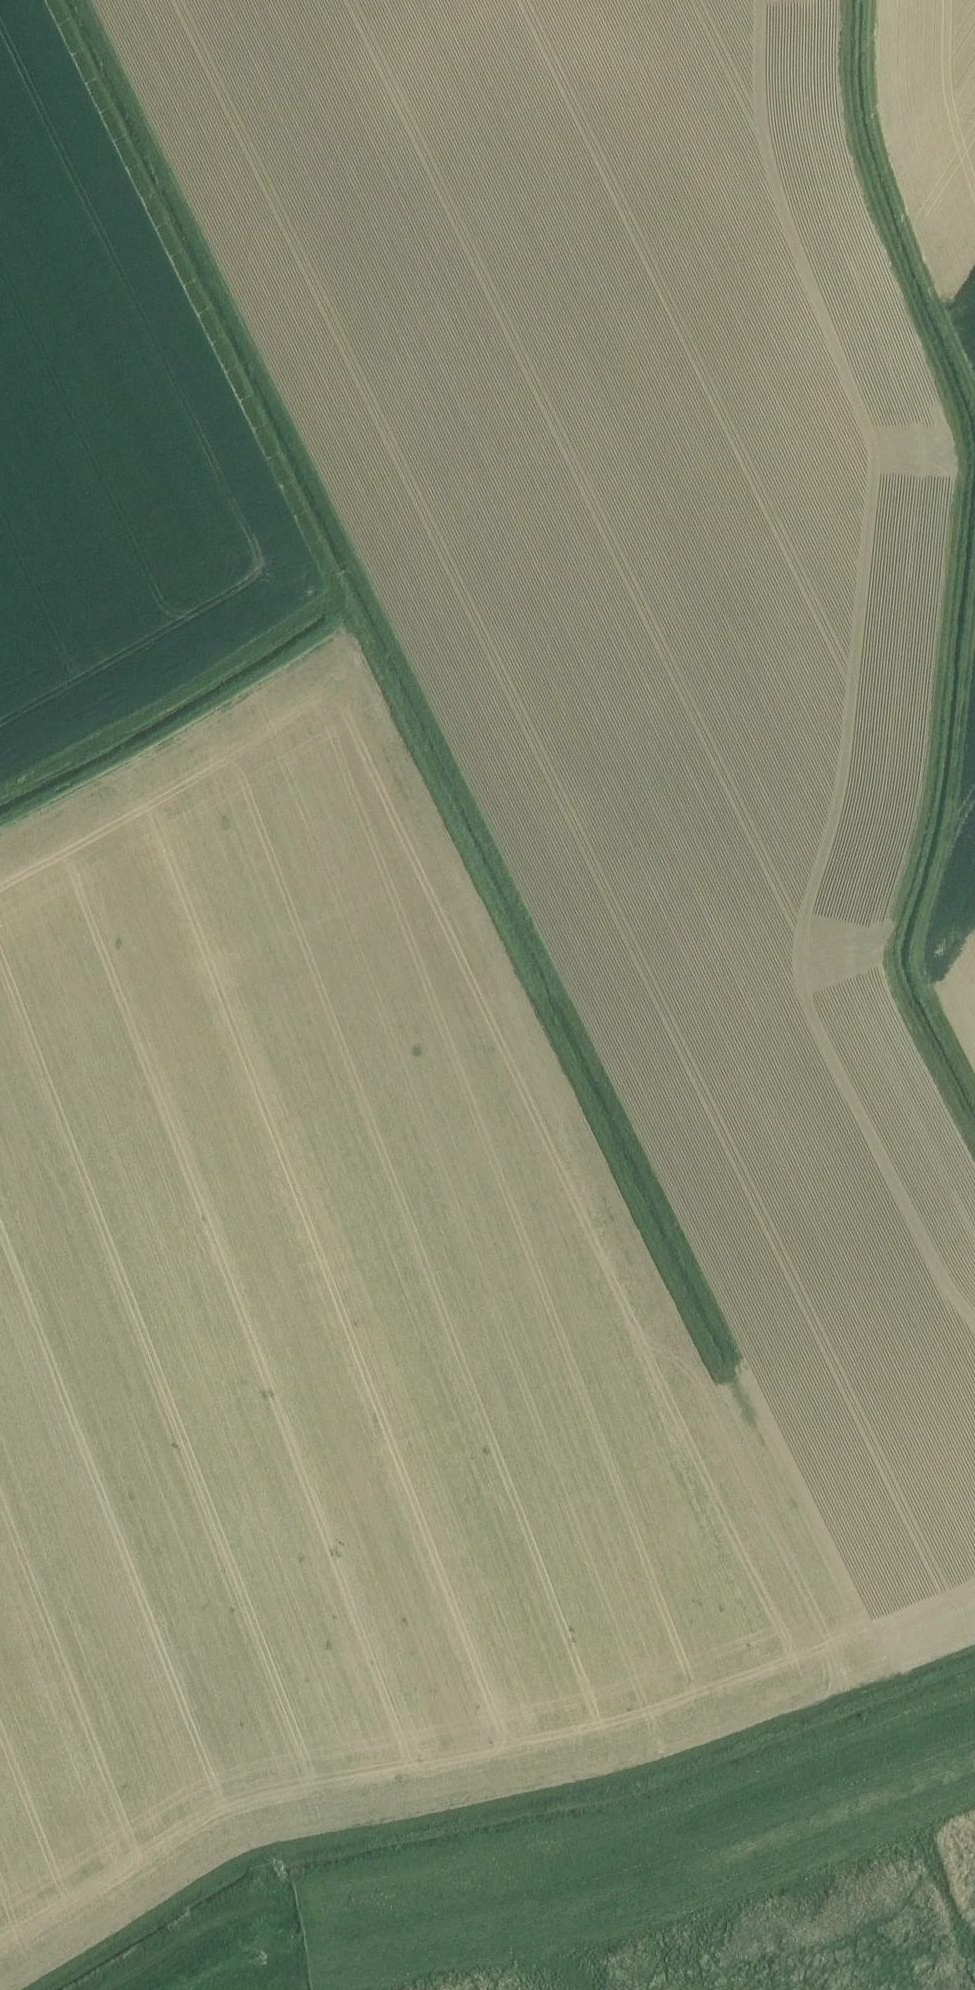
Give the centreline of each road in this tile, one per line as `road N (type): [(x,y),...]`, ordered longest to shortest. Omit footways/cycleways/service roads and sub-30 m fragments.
road 1 (track): [(136,1989),(296,1904),(614,1831),(974,1693)]

